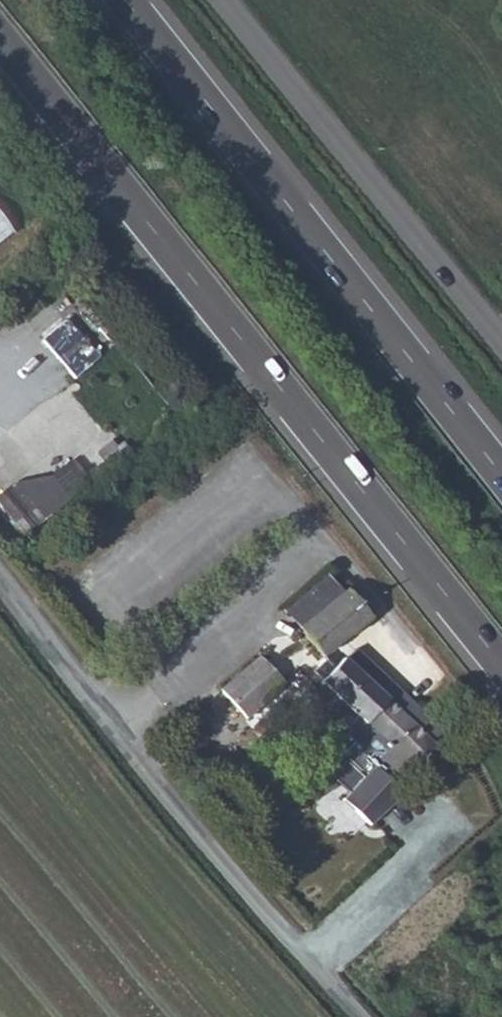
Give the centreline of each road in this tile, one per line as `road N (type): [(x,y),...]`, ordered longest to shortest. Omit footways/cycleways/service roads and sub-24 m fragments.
road 1 (trunk): [(0,40),(501,665)]
road 2 (trunk): [(501,479),(122,0)]
road 3 (unclassified): [(361,1016),(113,728),(0,580)]
road 4 (unclassified): [(501,342),(229,0)]

